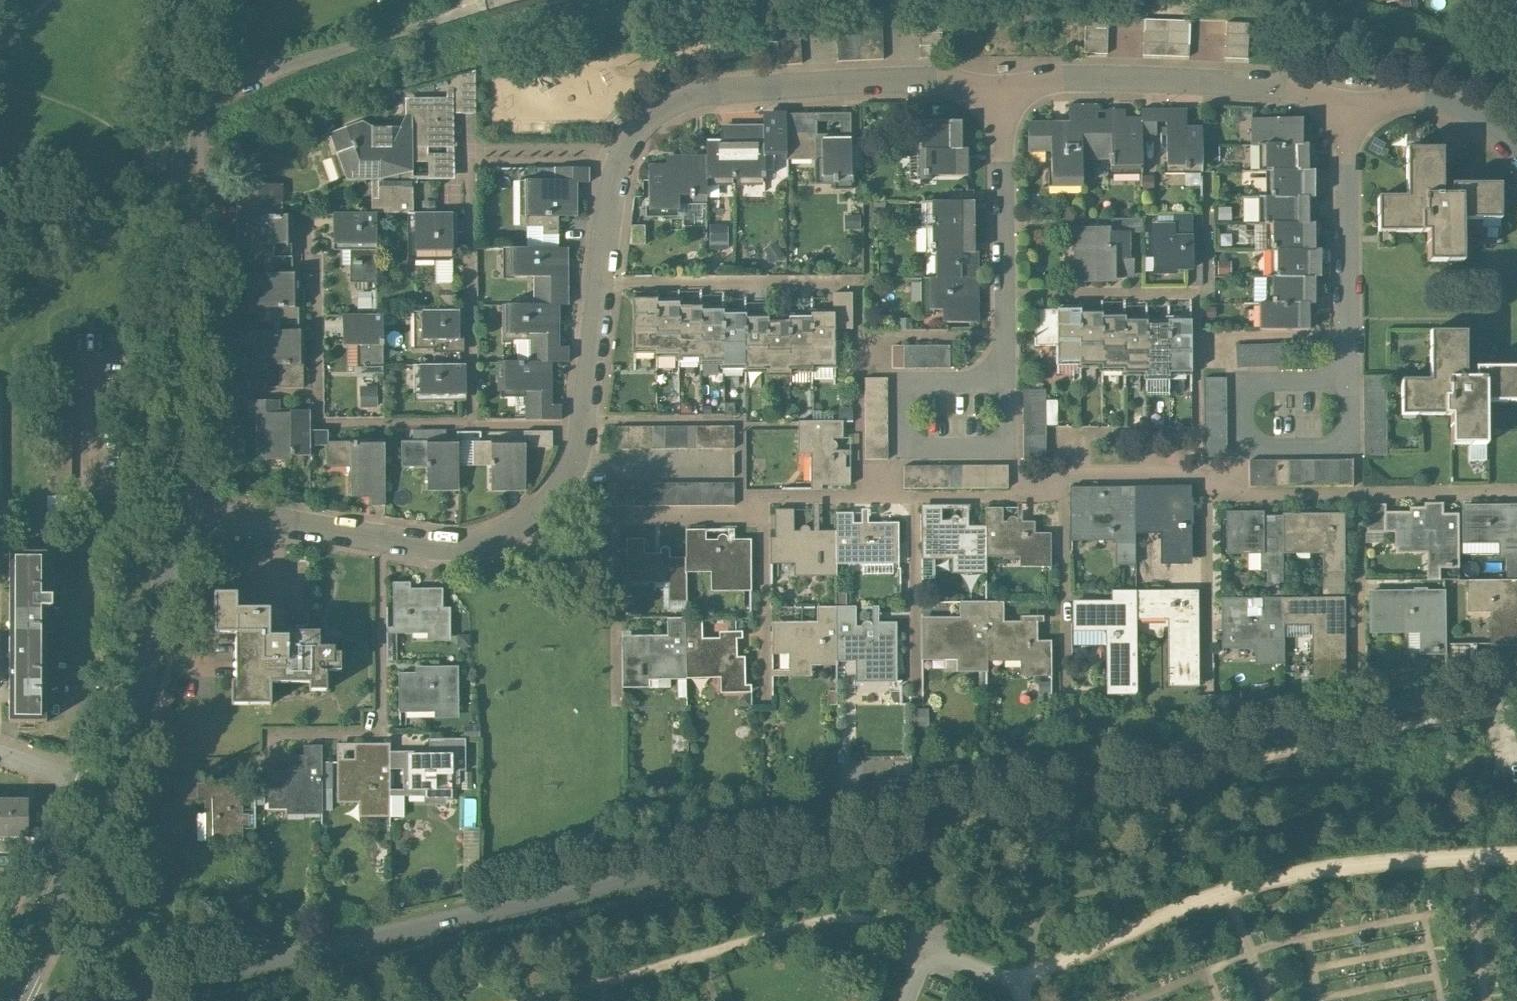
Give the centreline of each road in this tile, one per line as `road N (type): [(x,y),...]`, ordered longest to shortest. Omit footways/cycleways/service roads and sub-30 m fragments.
road 1 (residential): [(79,1000),(1516,684)]
road 2 (residential): [(1000,94),(921,78),(691,95),(655,113),(617,171),(575,464),(560,491),(526,522),(459,544),(417,545),(176,507)]
road 3 (tertiary): [(176,507),(182,0)]
road 4 (residential): [(1346,112),(1300,91),(1230,86),(1055,78),(1000,94)]
road 5 (tertiary): [(103,787),(147,657),(176,507)]
road 6 (residential): [(1005,376),(1000,94)]
road 7 (residential): [(1351,377),(1346,112)]
road 8 (residential): [(1005,376),(1006,447),(900,449),(899,379)]
road 9 (residential): [(1351,377),(1352,446),(1246,447),(1244,379)]
road 10 (tertiary): [(2,1000),(103,787)]
road 11 (residential): [(1516,152),(1451,107),(1415,97),(1346,112)]

